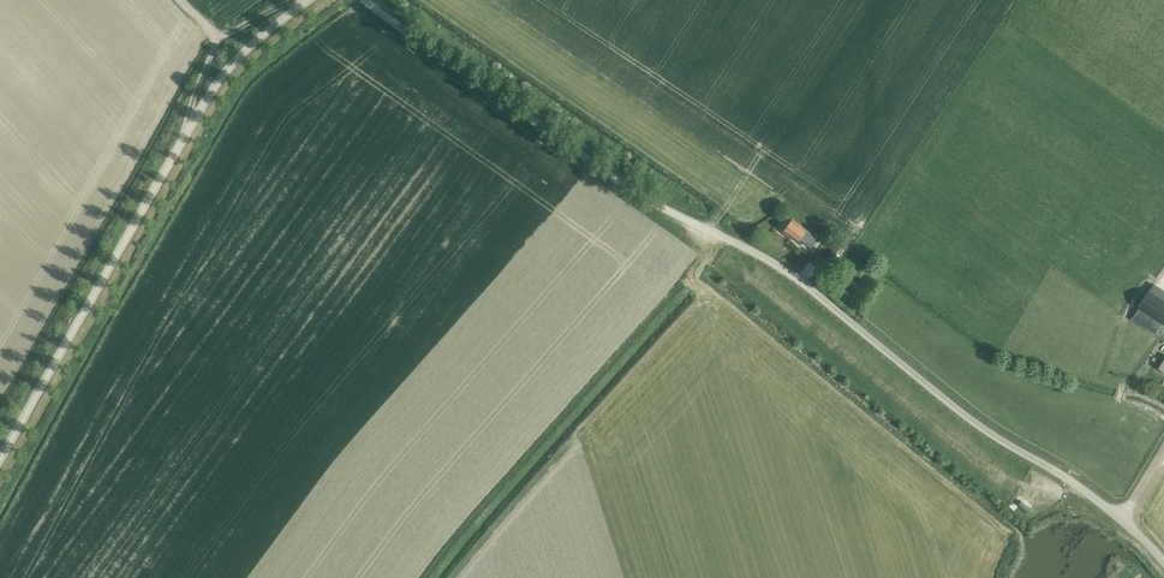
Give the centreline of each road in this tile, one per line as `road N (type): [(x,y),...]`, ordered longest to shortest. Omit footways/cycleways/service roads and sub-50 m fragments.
road 1 (unclassified): [(1163,564),(1122,519),(974,422),(778,266),(652,202),(366,0)]
road 2 (unclassified): [(0,460),(209,96),(236,59),(308,0)]

